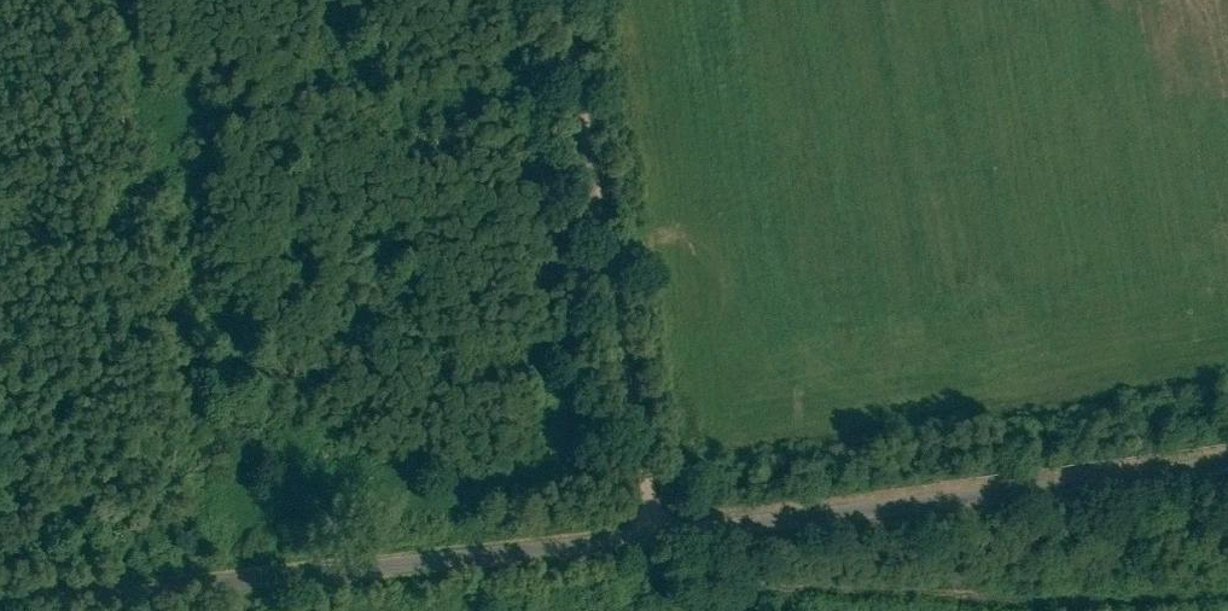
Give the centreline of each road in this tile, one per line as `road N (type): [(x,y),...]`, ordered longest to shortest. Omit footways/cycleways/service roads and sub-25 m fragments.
road 1 (unclassified): [(0,591),(663,527),(1227,458)]
road 2 (track): [(571,0),(663,527)]

